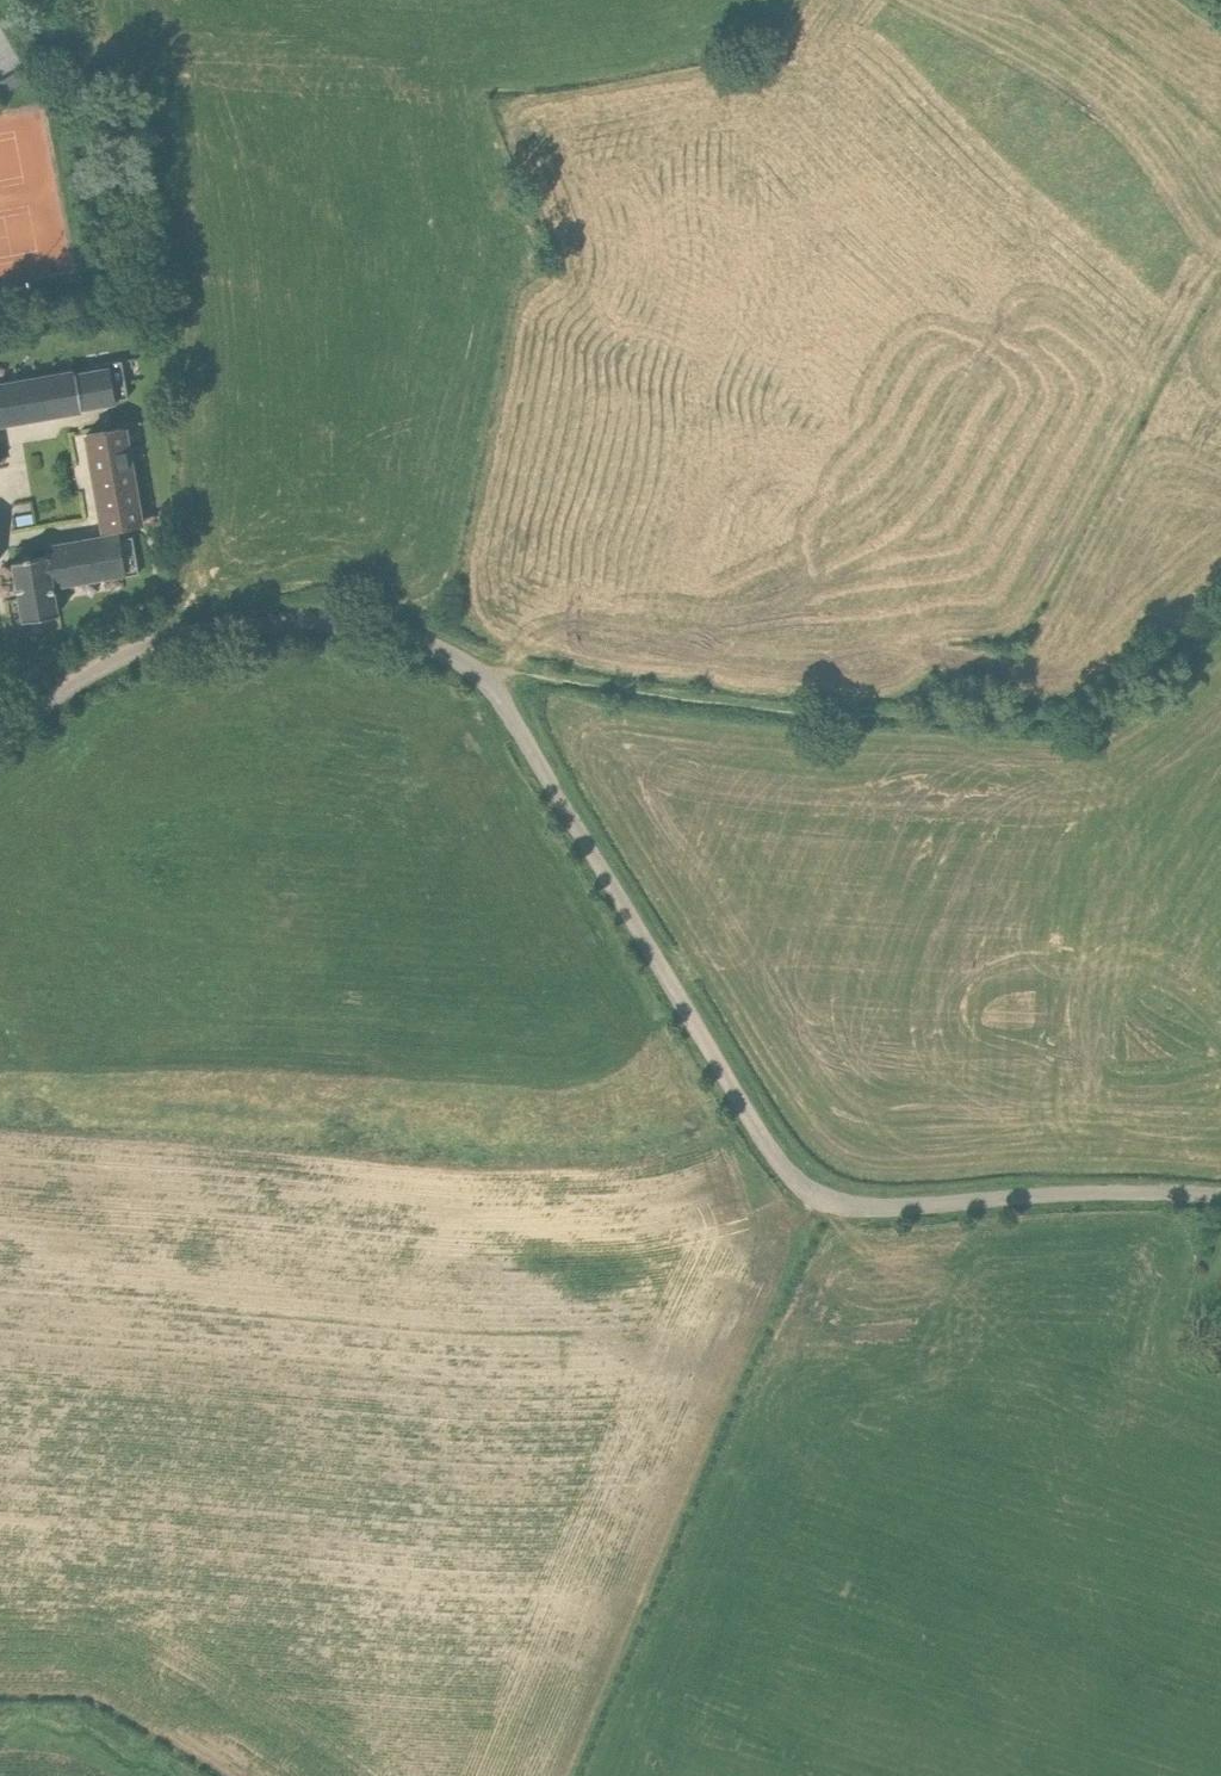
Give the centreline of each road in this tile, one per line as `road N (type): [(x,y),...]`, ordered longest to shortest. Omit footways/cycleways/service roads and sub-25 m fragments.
road 1 (unclassified): [(1220,1197),(1106,1192),(884,1207),(808,1189),(769,1148),(499,698),(459,658),(406,634),(301,622),(166,640),(76,681),(0,741)]

